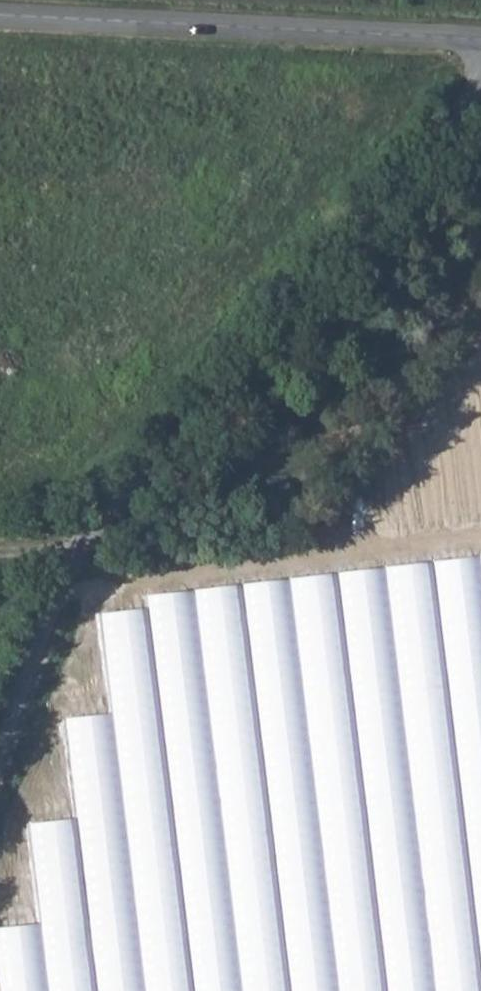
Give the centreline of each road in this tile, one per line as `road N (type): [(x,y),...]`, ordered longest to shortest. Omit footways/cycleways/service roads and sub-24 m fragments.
road 1 (unclassified): [(480,93),(422,182),(67,551),(68,595),(0,776)]
road 2 (tertiary): [(480,39),(0,13)]
road 3 (track): [(68,595),(480,544)]

